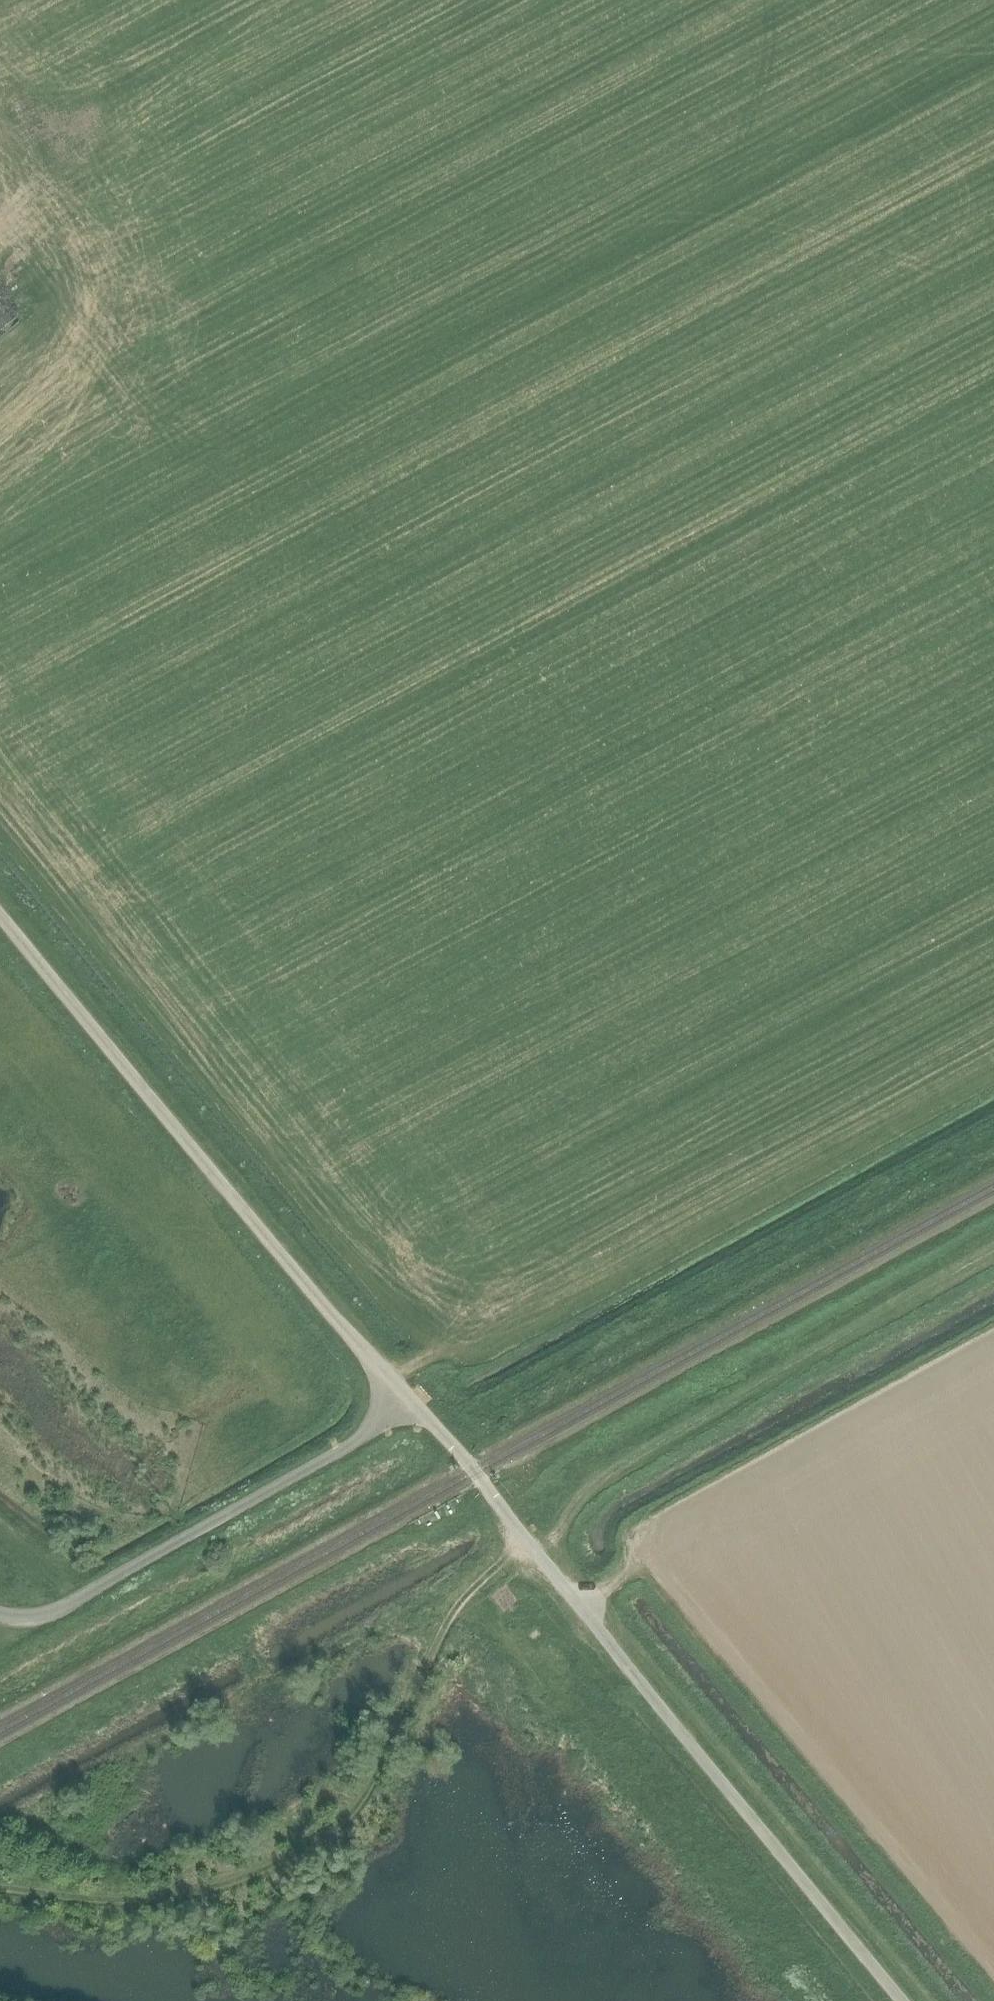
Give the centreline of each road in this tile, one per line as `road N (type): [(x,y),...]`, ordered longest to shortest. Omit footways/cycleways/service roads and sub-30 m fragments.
road 1 (track): [(0,1887),(84,1898),(170,1897),(235,1882),(308,1848),(367,1787),(454,1609),(529,1543)]
road 2 (unclassified): [(415,1405),(0,915)]
road 3 (unclassified): [(529,1543),(904,2000)]
road 4 (unclassified): [(415,1405),(56,1613),(0,1618)]
road 5 (unclassified): [(529,1543),(415,1405)]

